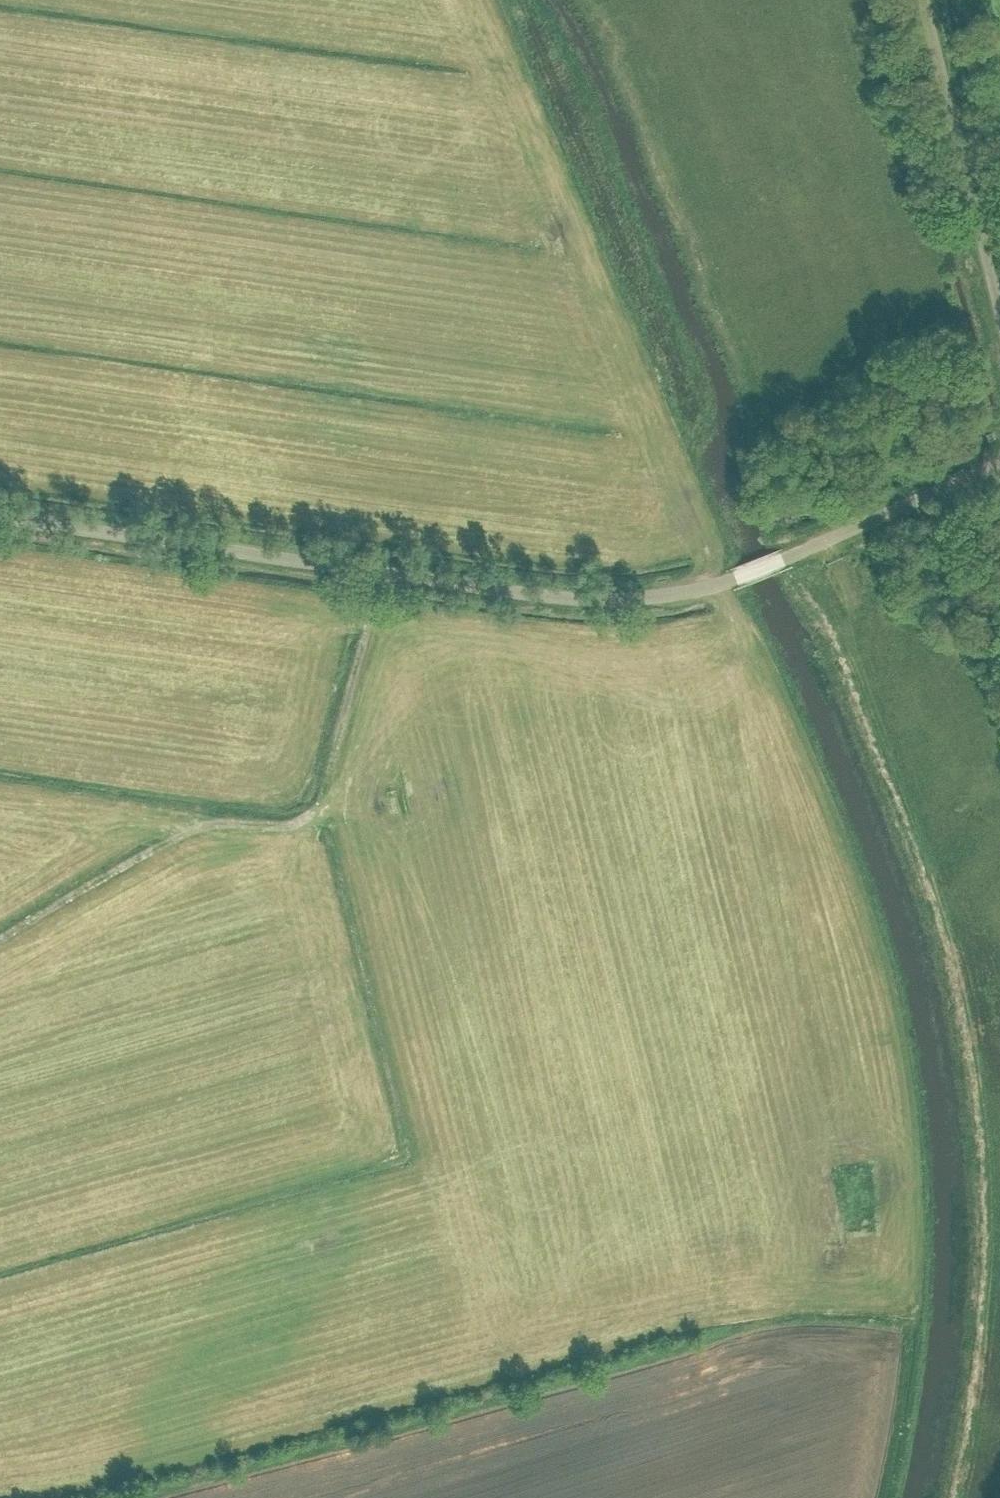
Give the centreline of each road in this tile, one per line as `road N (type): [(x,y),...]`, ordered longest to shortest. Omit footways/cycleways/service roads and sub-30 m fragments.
road 1 (unclassified): [(736,579),(646,597),(577,599),(0,515)]
road 2 (track): [(0,939),(192,827),(283,825),(315,811),(381,572)]
road 3 (unclassified): [(999,308),(922,0)]
road 4 (unclassified): [(736,579),(999,461)]

